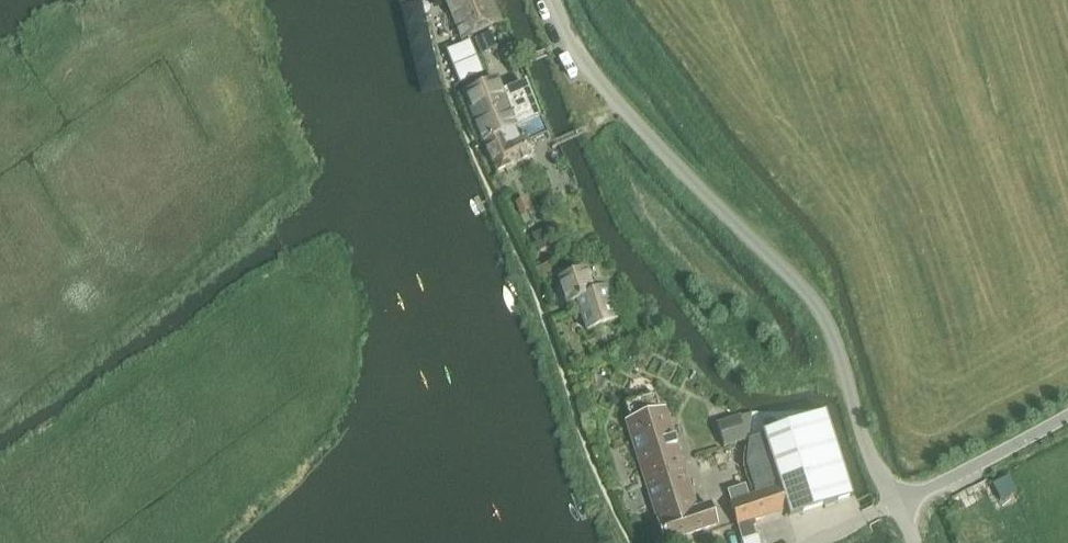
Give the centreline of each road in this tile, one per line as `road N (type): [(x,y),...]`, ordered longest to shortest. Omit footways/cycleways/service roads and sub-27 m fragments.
road 1 (unclassified): [(552,0),(564,31),(605,87),(827,311),(901,504)]
road 2 (unclassified): [(901,504),(1067,417)]

